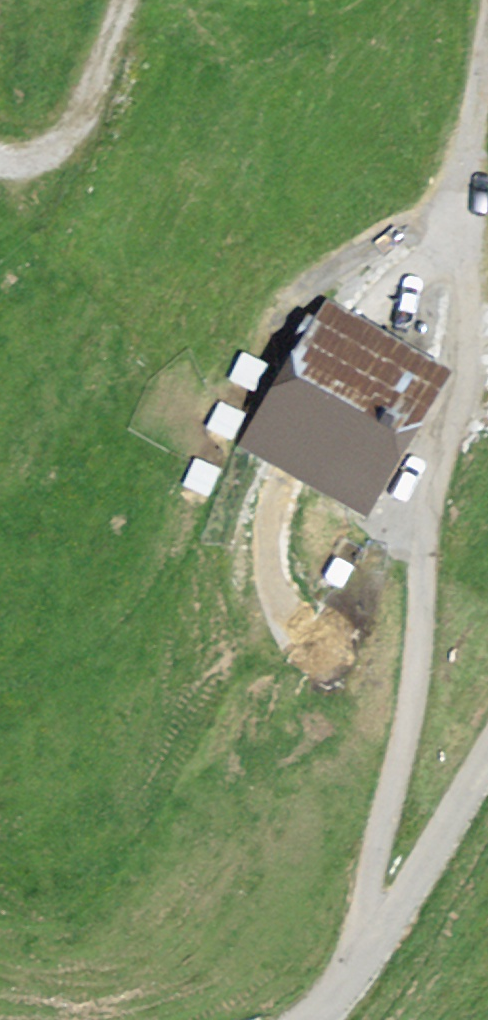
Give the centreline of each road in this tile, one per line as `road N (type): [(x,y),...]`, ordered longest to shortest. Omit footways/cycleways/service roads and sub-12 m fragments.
road 1 (track): [(364,967),(365,889),(407,744),(434,493),(468,355),(487,46)]
road 2 (unclassified): [(308,1019),(364,967),(487,763)]
road 3 (track): [(132,0),(83,144),(33,174),(0,169)]

